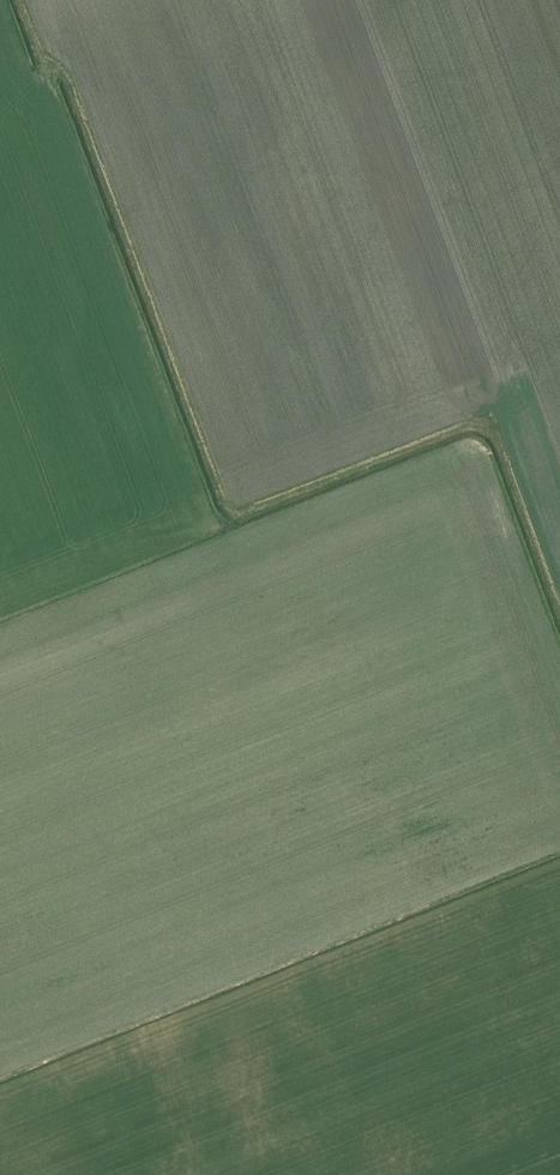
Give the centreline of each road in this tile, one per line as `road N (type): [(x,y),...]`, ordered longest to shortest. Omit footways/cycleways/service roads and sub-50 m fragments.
road 1 (track): [(559,610),(501,447),(479,429),(464,428),(241,516),(222,504),(65,81),(41,64),(17,0)]

